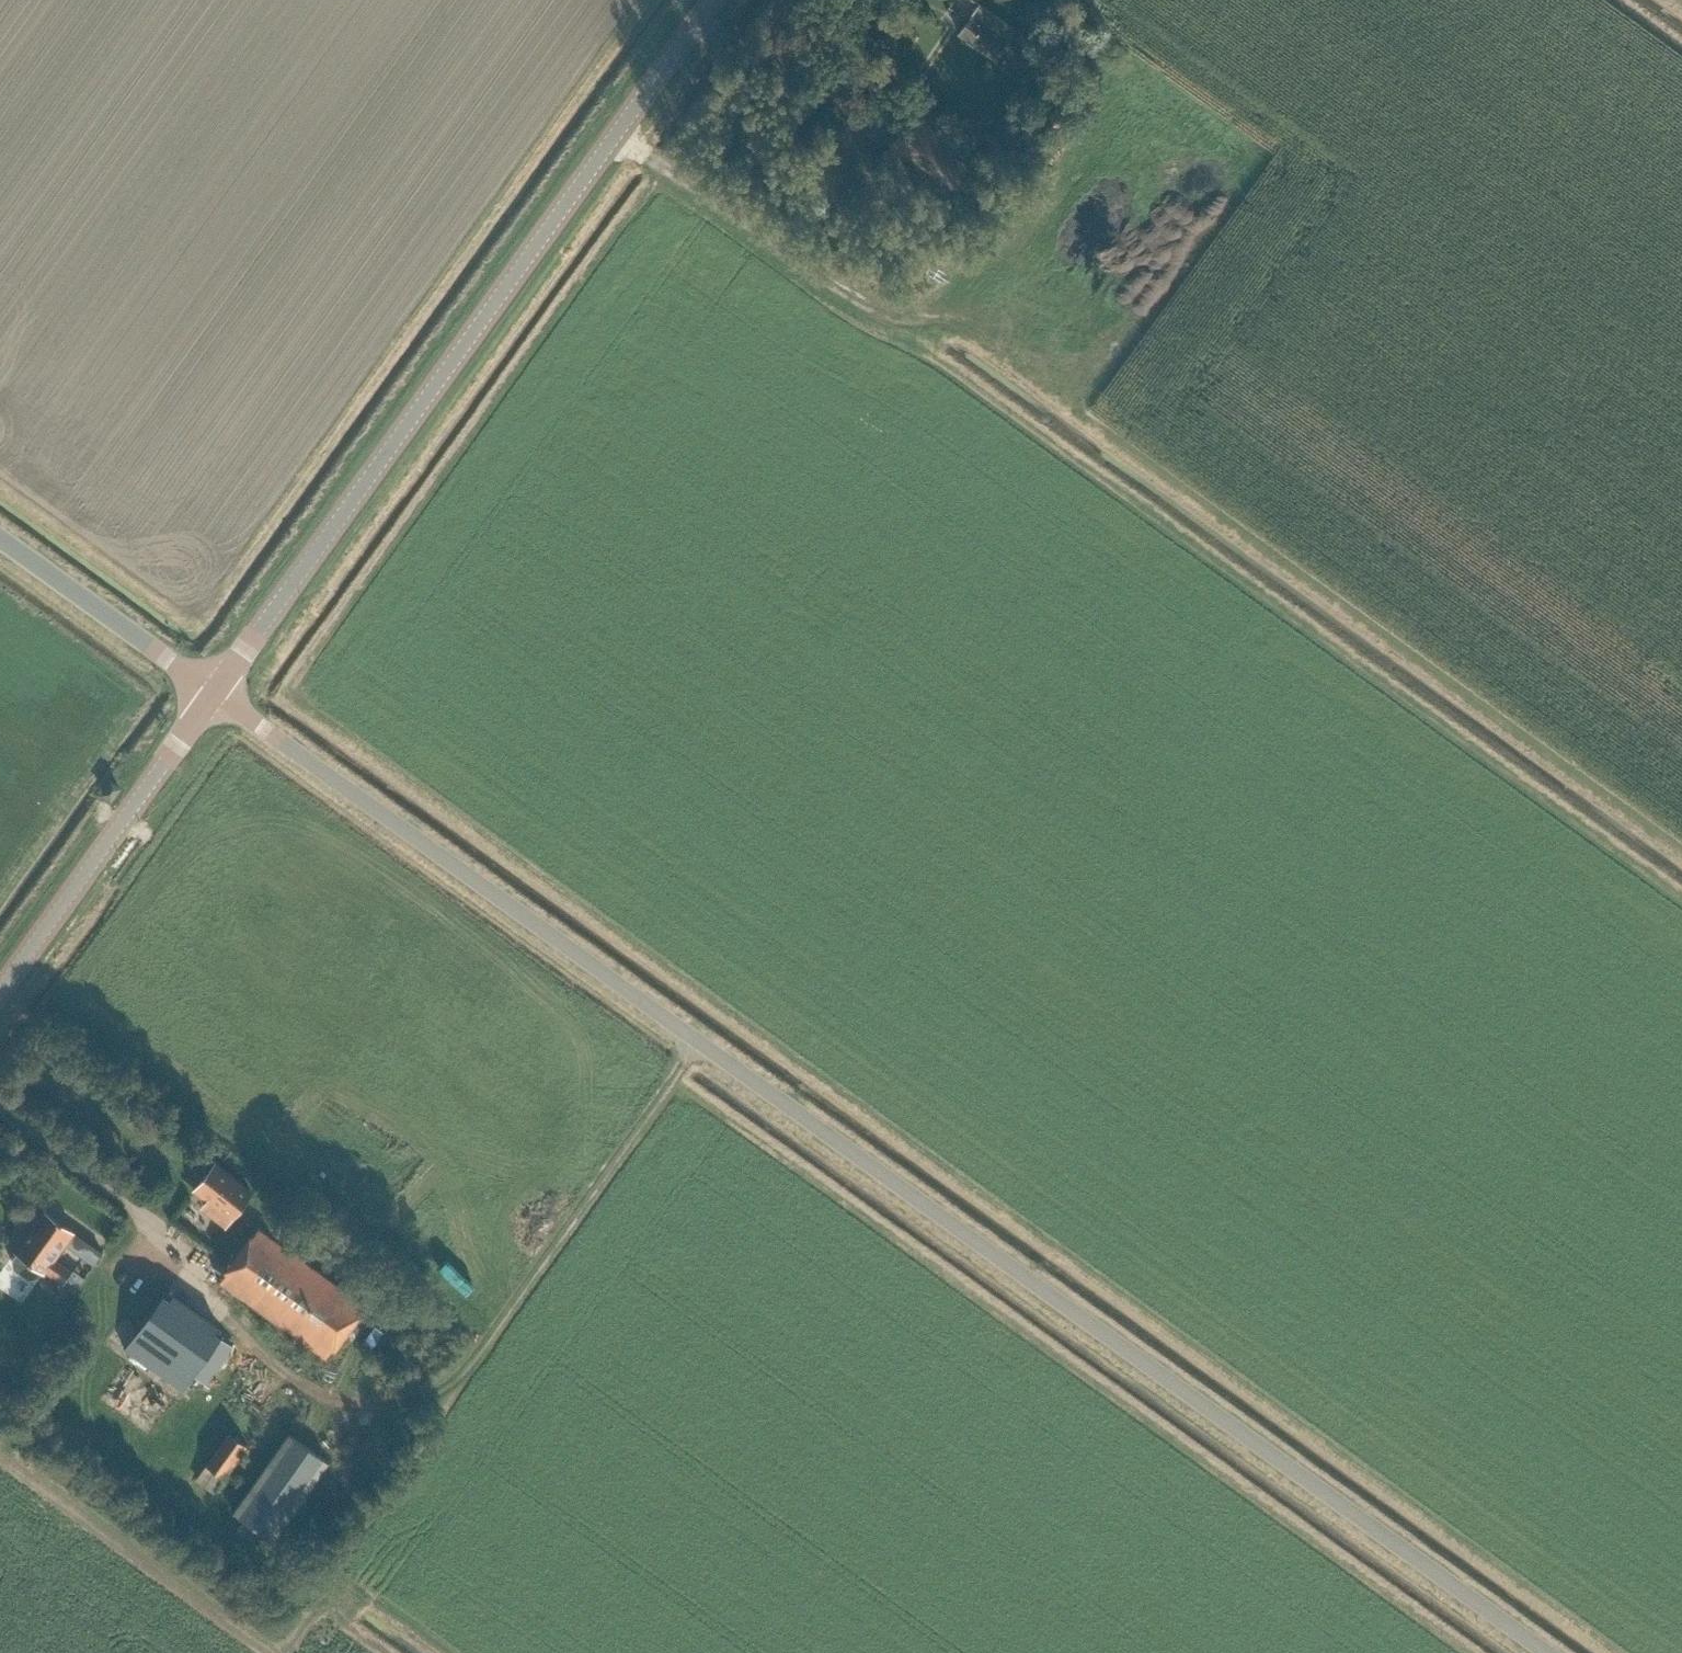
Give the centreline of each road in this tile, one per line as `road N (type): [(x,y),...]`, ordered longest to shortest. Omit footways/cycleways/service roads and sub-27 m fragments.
road 1 (unclassified): [(1548,1652),(210,685)]
road 2 (tertiary): [(210,685),(704,0)]
road 3 (tertiary): [(0,976),(210,685)]
road 4 (unclassified): [(210,685),(0,534)]

